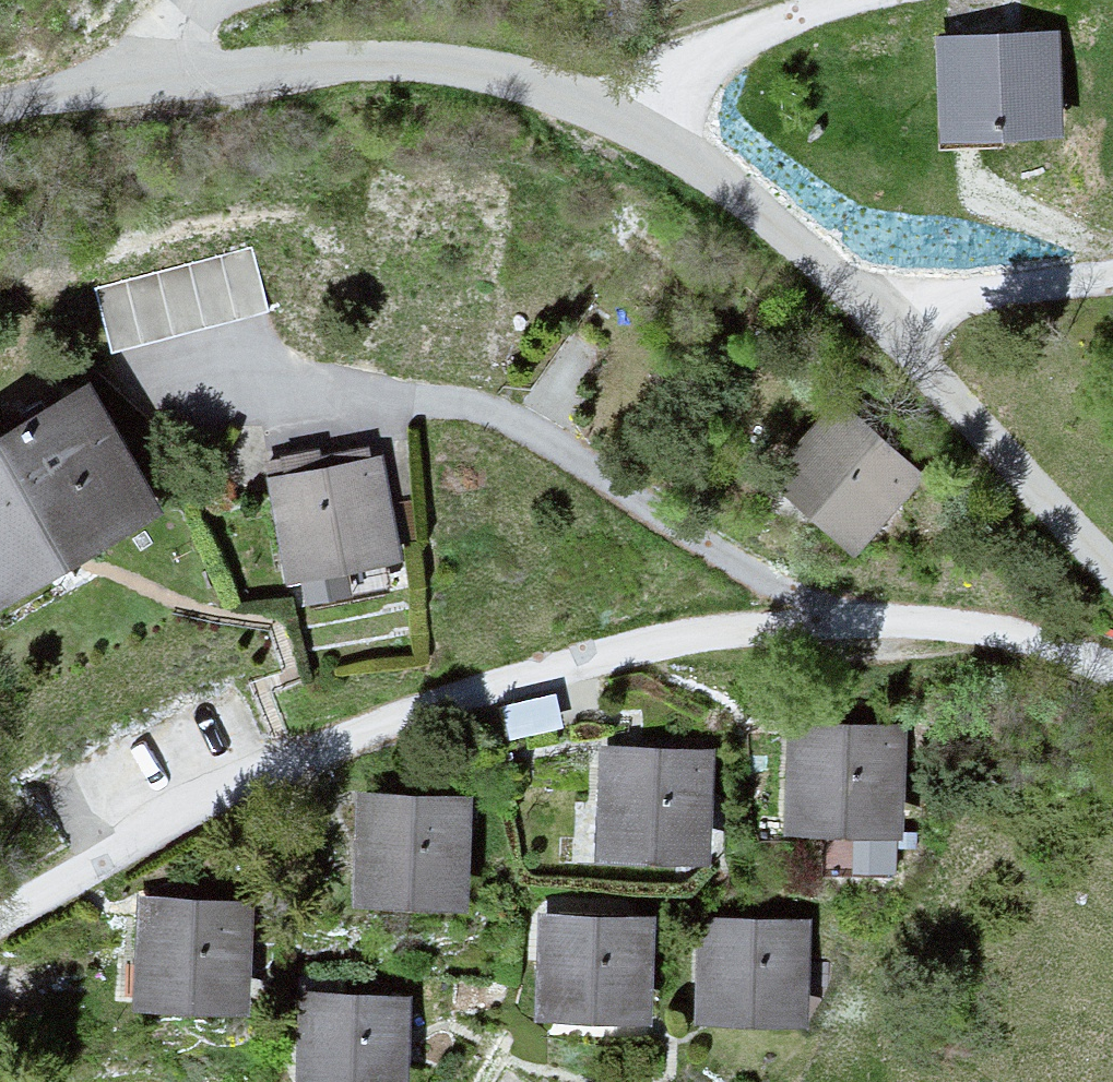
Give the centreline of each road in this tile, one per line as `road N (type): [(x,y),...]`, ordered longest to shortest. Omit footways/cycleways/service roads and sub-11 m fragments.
road 1 (residential): [(0,919),(284,754),(505,668),(789,604),(994,618),(1112,686)]
road 2 (residential): [(683,121),(505,56),(342,44),(160,67)]
road 3 (residential): [(1112,563),(898,299)]
road 4 (residential): [(898,299),(683,121)]
road 5 (residential): [(683,121),(729,56),(792,15),(884,0)]
road 6 (residential): [(1112,270),(991,278),(898,299)]
road 7 (residential): [(160,67),(0,106)]

